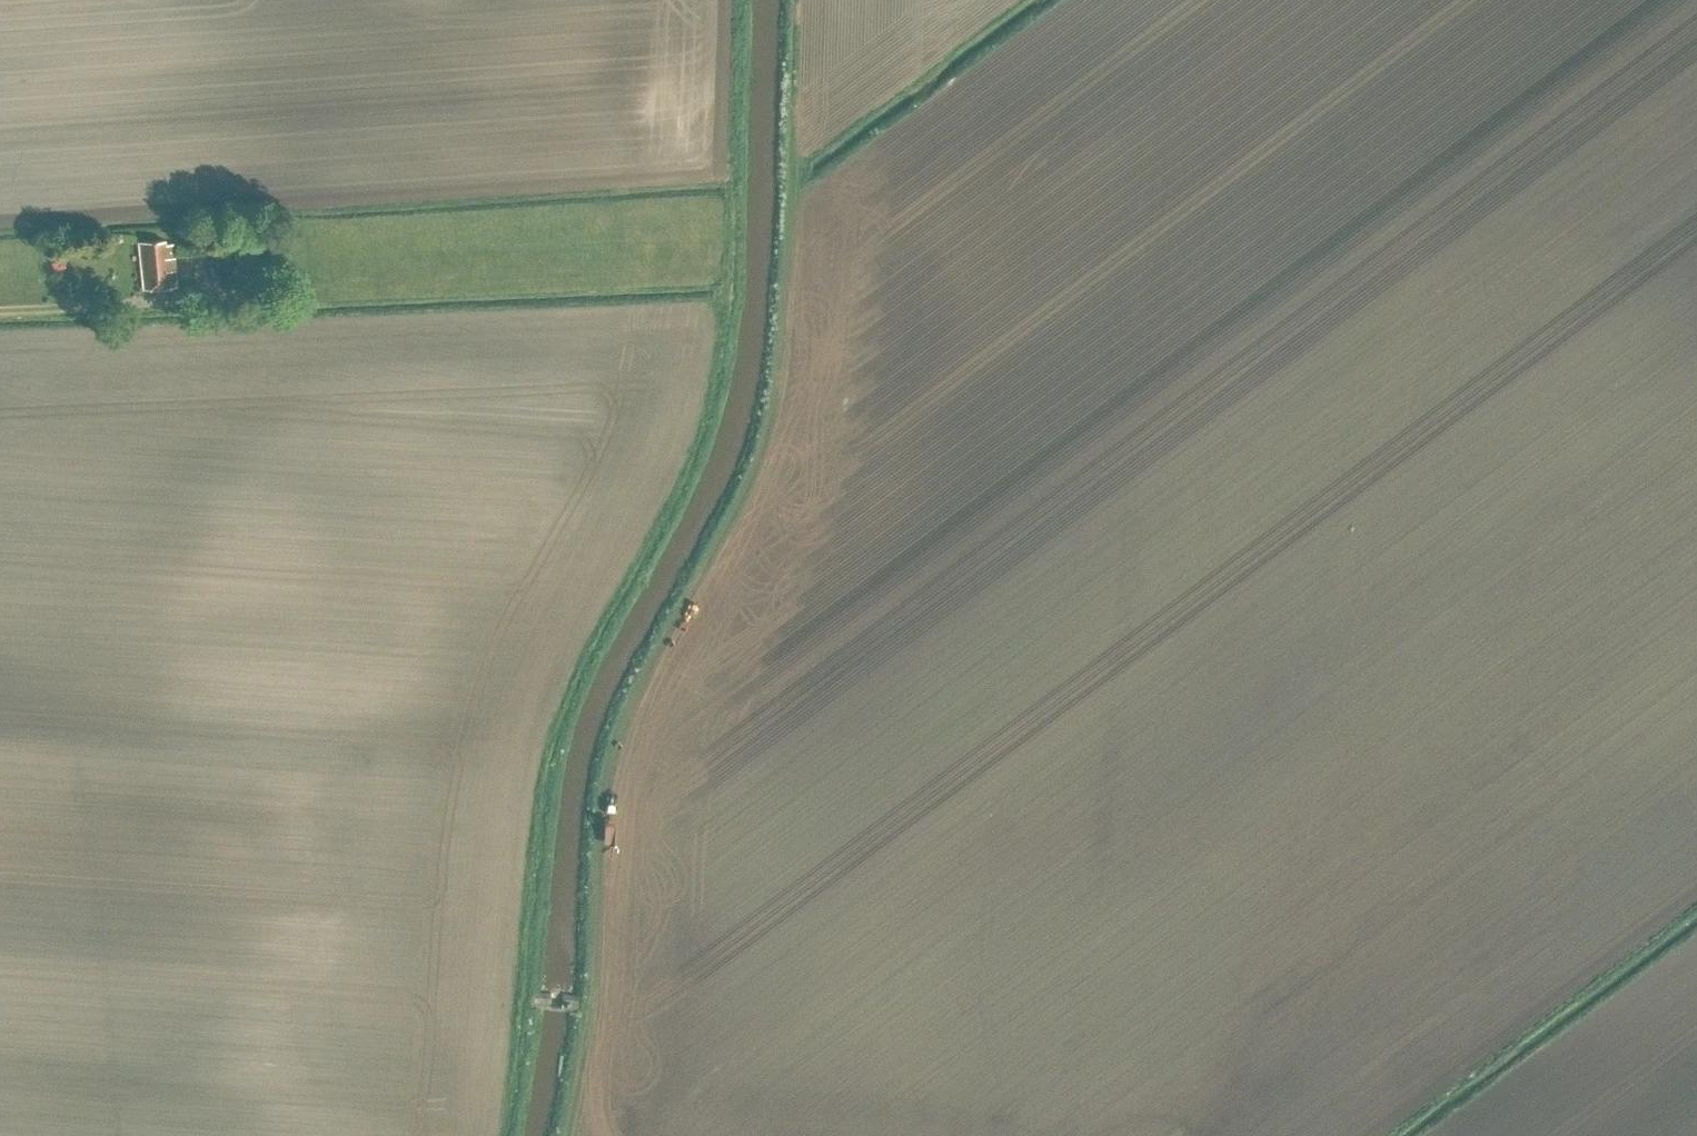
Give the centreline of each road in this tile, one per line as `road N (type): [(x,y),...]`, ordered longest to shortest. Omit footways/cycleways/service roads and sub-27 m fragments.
road 1 (track): [(0,312),(131,306)]

